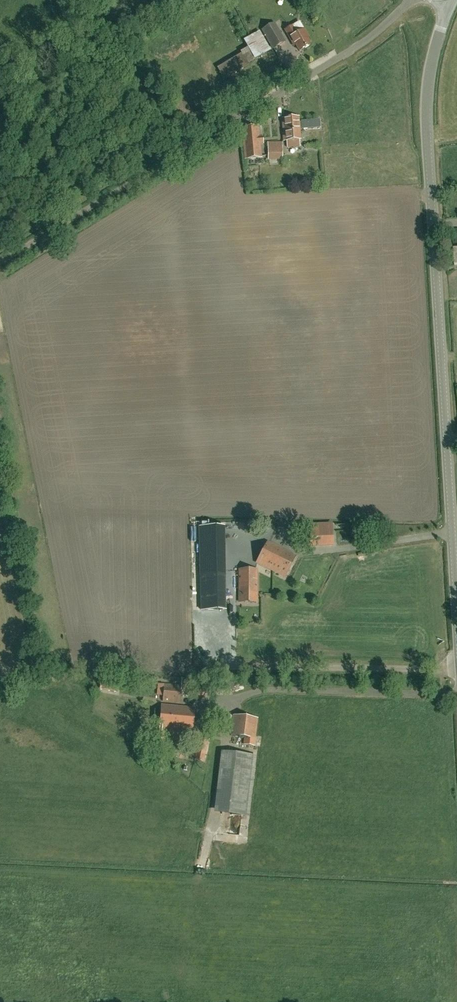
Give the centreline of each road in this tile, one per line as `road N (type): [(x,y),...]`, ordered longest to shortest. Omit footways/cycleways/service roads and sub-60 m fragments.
road 1 (tertiary): [(456,633),(427,104),(449,6)]
road 2 (unclassified): [(0,261),(363,43),(412,0)]
road 3 (track): [(174,153),(99,33)]

